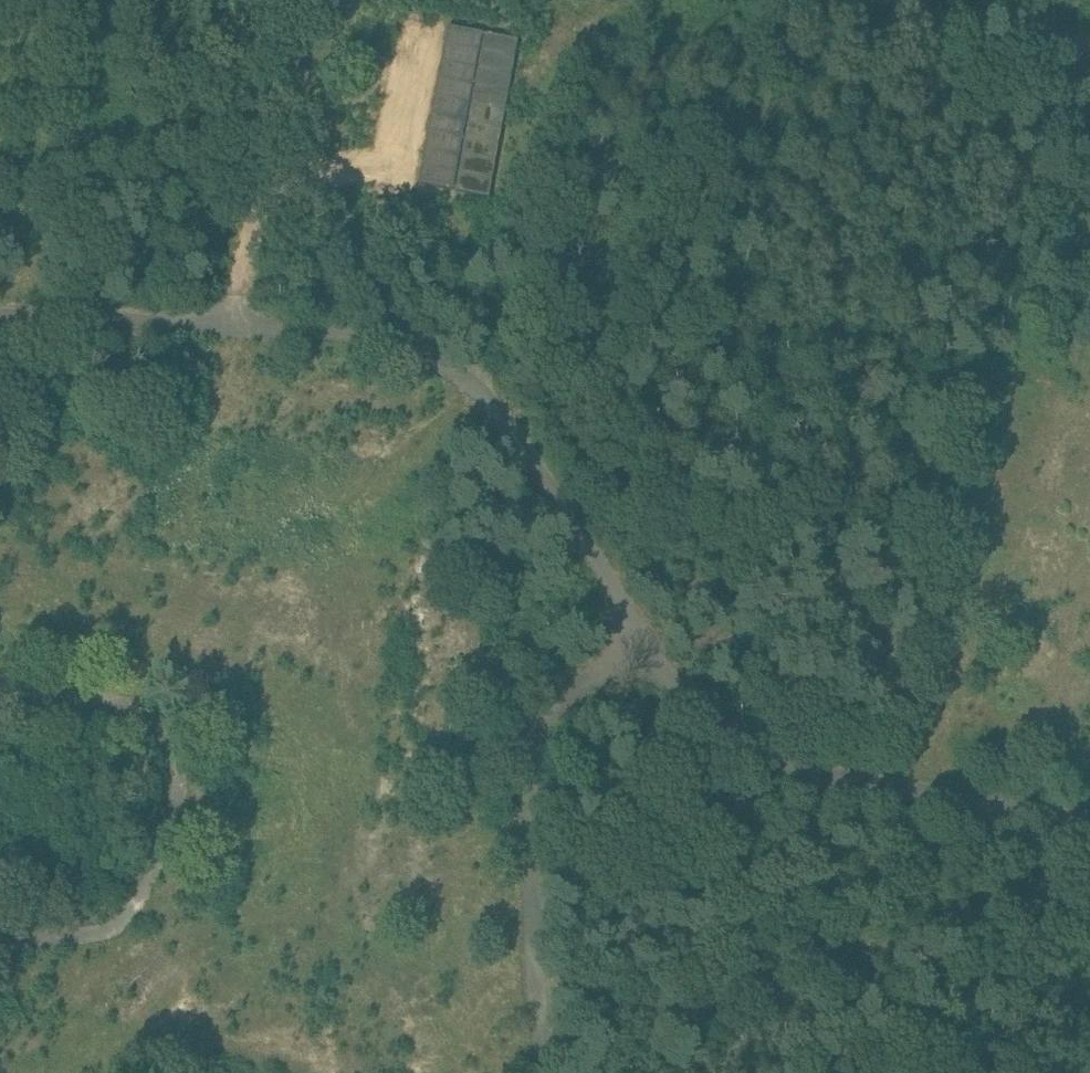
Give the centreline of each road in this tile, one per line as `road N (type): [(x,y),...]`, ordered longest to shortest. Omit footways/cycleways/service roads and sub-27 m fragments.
road 1 (unclassified): [(1089,815),(776,756),(752,737),(708,668),(681,644),(656,634),(635,639),(619,600),(511,439),(440,361),(388,337),(204,319),(0,314)]
road 2 (unclassified): [(1089,38),(916,0)]

